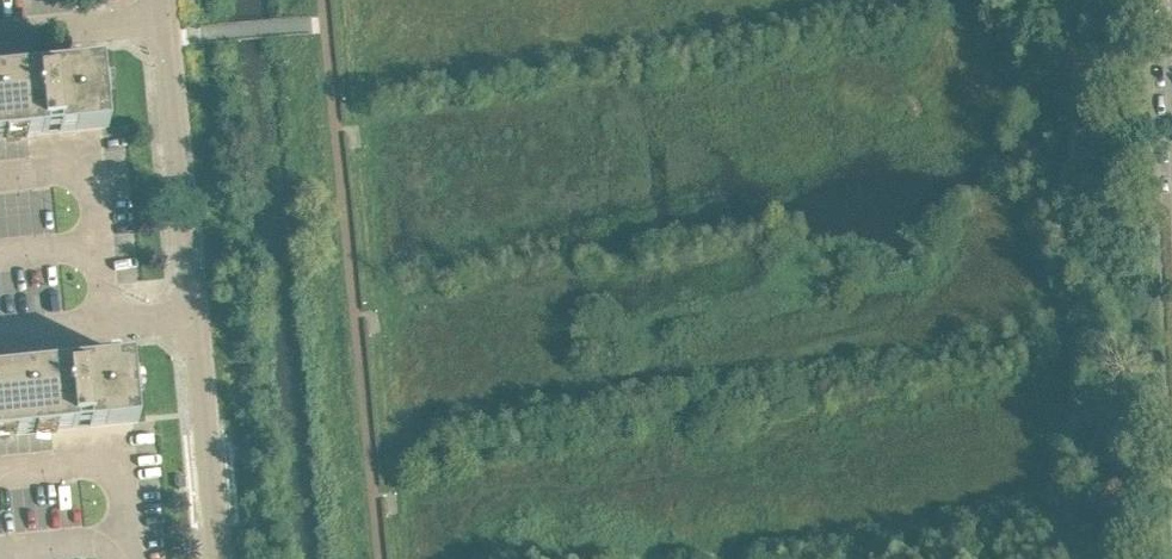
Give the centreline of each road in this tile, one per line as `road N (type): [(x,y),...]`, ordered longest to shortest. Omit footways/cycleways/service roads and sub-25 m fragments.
road 1 (unclassified): [(220,558),(164,17)]
road 2 (residential): [(0,32),(164,17)]

